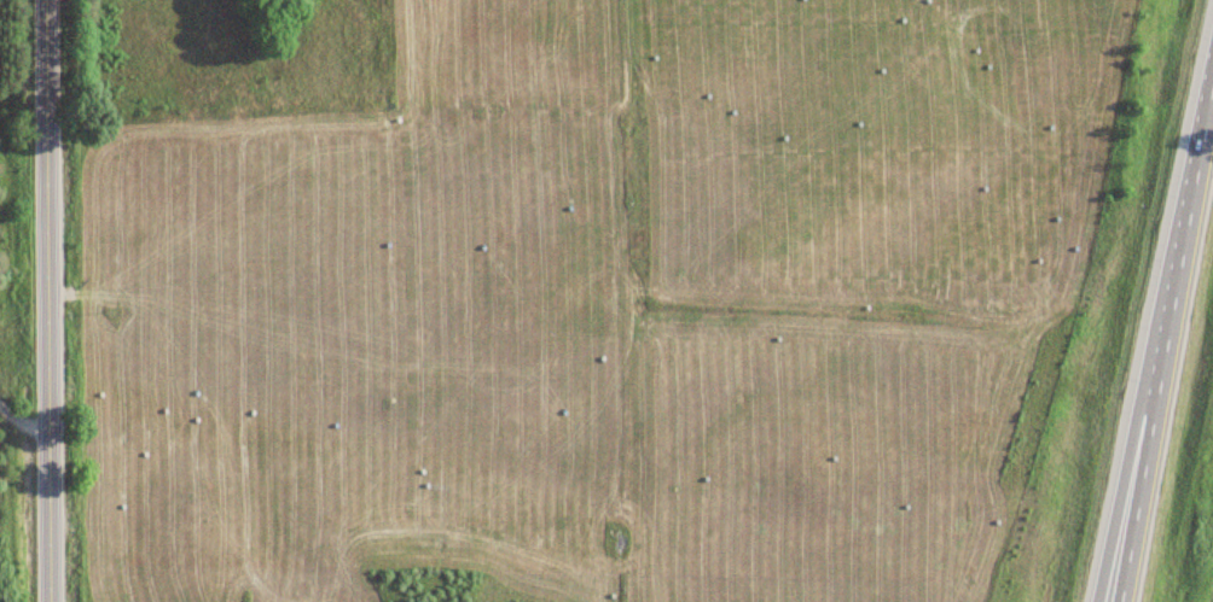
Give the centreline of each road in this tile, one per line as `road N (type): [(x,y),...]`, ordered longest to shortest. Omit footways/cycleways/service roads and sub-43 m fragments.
road 1 (residential): [(44,0),(51,601)]
road 2 (motorway): [(1212,91),(1122,601)]
road 3 (motorway): [(1167,350),(1136,422),(1096,601)]

